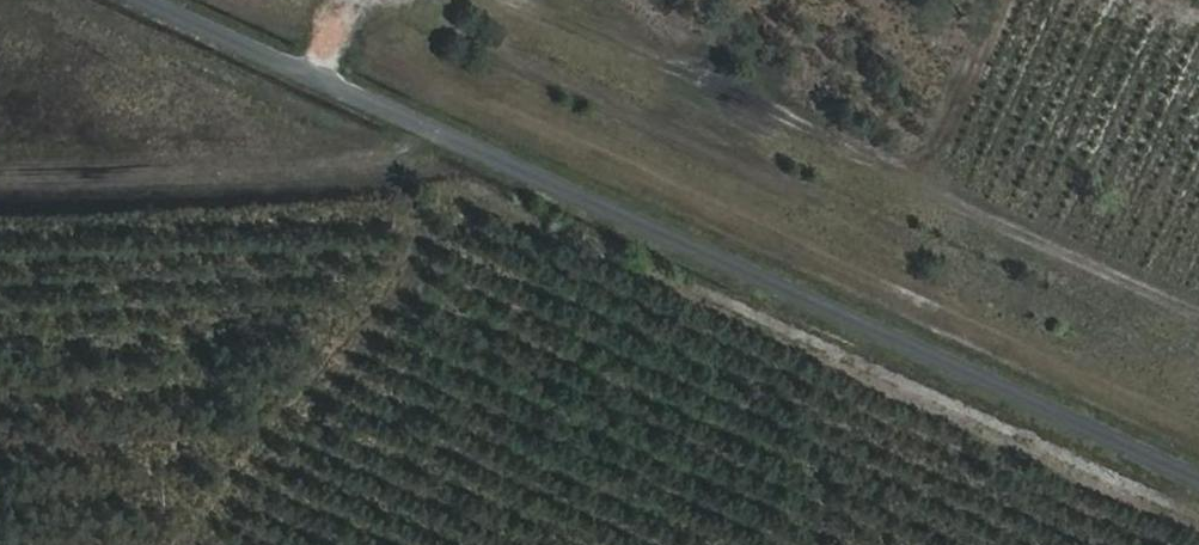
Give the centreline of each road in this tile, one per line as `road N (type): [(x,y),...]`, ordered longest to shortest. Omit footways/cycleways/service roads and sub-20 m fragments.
road 1 (unclassified): [(1198,475),(162,0)]
road 2 (track): [(1198,290),(942,172),(503,0)]
road 3 (track): [(915,162),(996,0)]

